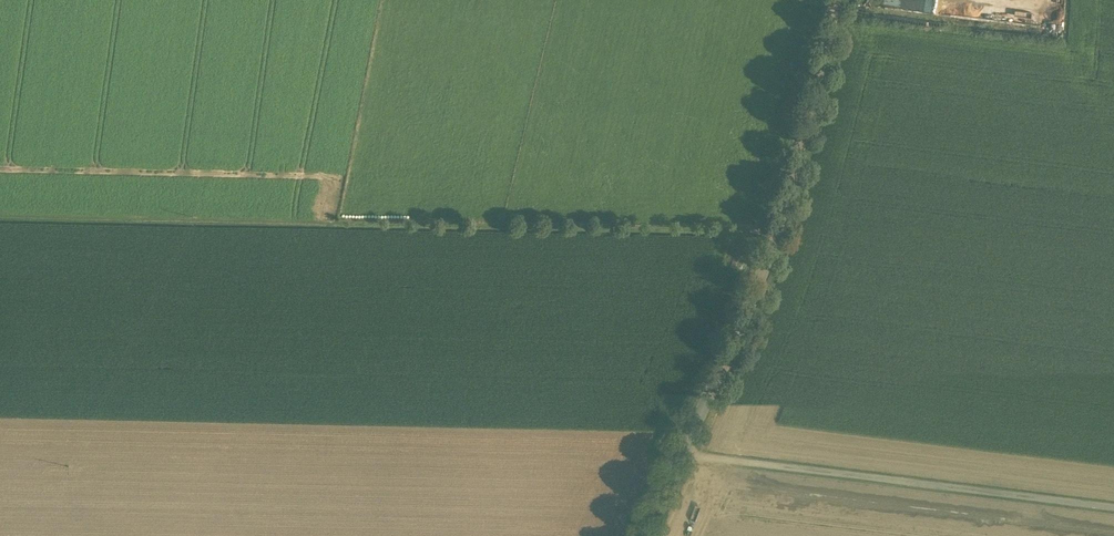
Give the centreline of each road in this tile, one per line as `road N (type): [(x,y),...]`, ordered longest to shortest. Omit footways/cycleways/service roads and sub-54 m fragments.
road 1 (track): [(0,221),(770,232)]
road 2 (tertiary): [(838,0),(794,171),(646,535)]
road 3 (track): [(1113,515),(679,460)]

